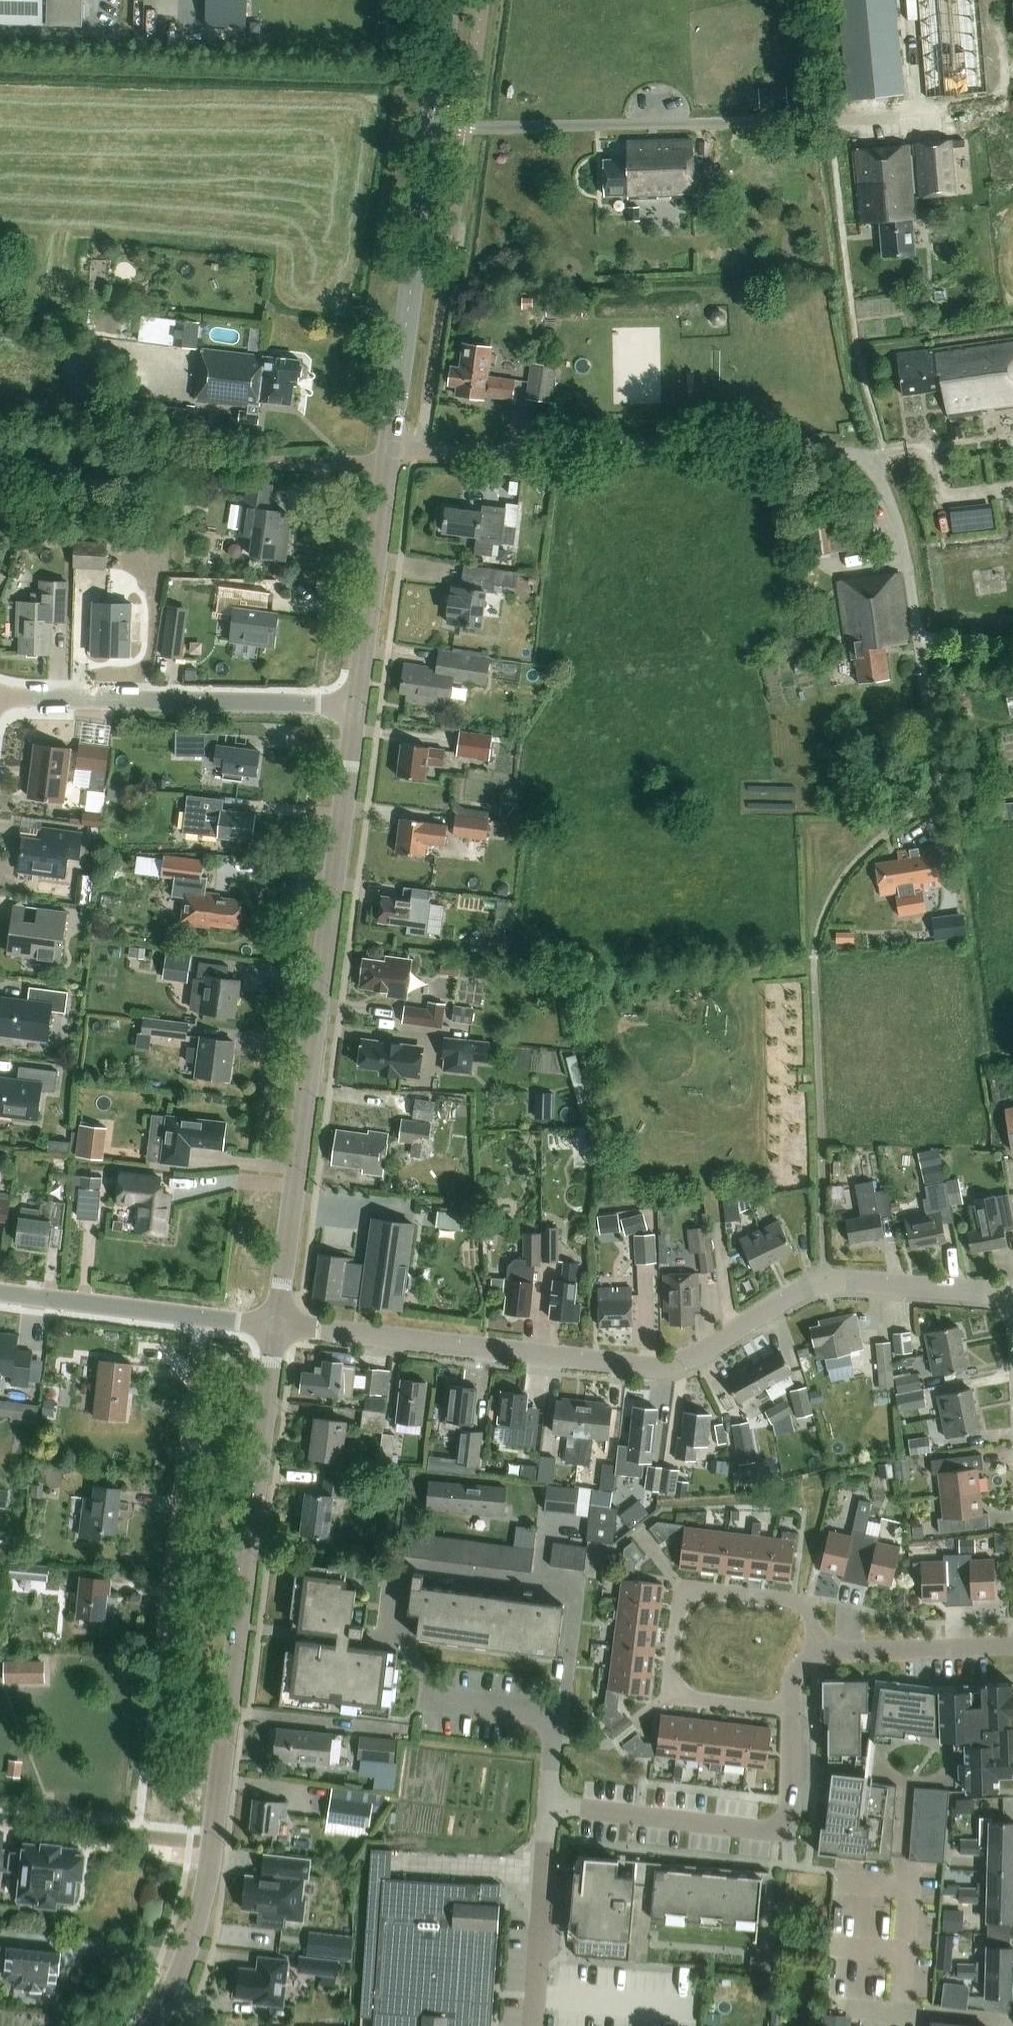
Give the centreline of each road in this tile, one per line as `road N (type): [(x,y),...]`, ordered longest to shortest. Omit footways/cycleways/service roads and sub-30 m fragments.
road 1 (residential): [(391,457),(779,446),(839,450),(873,469),(901,531),(939,781)]
road 2 (tertiary): [(154,2025),(195,1926),(211,1841),(275,1325)]
road 3 (tertiary): [(275,1325),(355,705)]
road 4 (residential): [(275,1325),(678,1366),(826,1282)]
road 5 (tertiary): [(391,457),(448,0)]
road 6 (residential): [(562,1707),(574,1585),(395,1564),(386,1627),(434,1693)]
road 7 (residential): [(791,1710),(675,1692),(680,1600),(694,1589),(807,1603),(818,1653)]
road 8 (residential): [(355,705),(0,697)]
road 9 (residential): [(550,1809),(778,1831),(788,1816),(791,1710)]
road 10 (residential): [(160,1653),(199,1318)]
road 11 (tertiary): [(355,705),(391,457)]
road 12 (residential): [(534,2025),(550,1809)]
road 13 (residential): [(199,1318),(0,1292)]
road 14 (residential): [(818,1653),(1012,1642)]
road 15 (residential): [(1012,1297),(826,1282)]
road 16 (residential): [(434,1693),(562,1707)]

